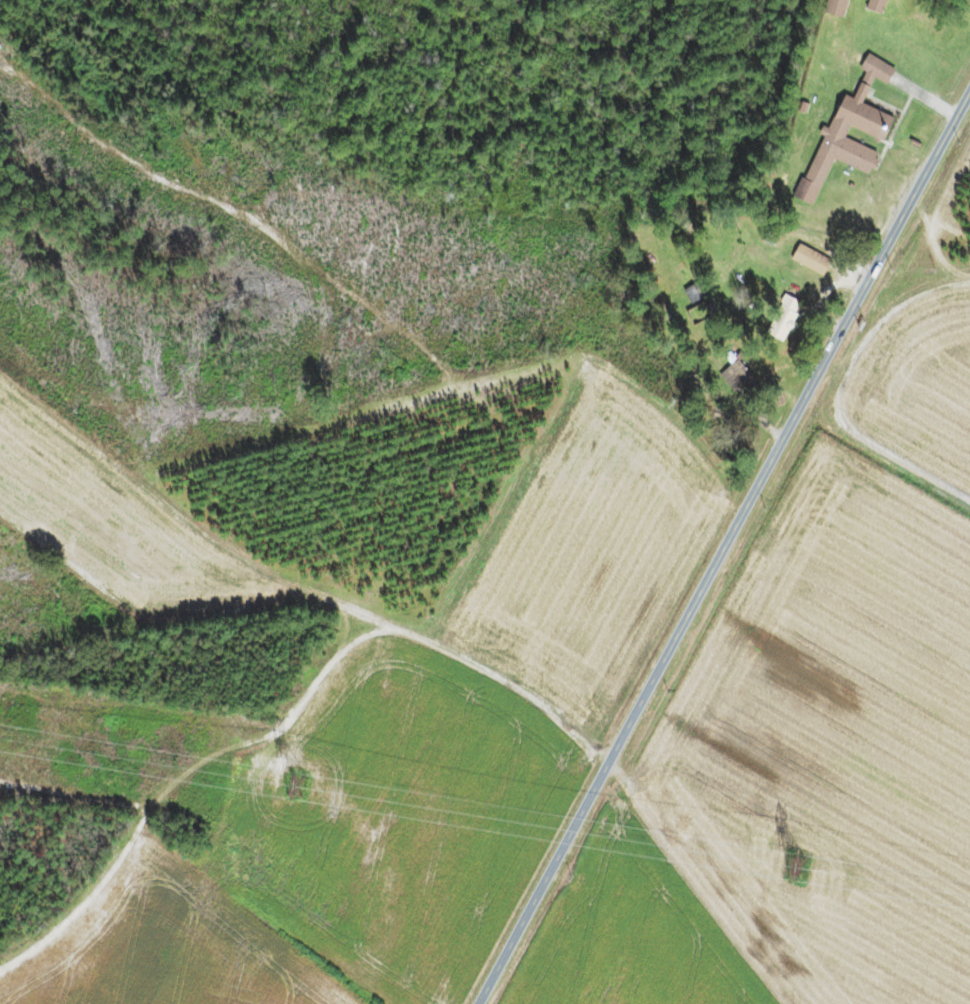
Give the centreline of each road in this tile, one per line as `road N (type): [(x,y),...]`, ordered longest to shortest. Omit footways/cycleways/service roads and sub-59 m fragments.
road 1 (residential): [(479,1003),(969,92)]

